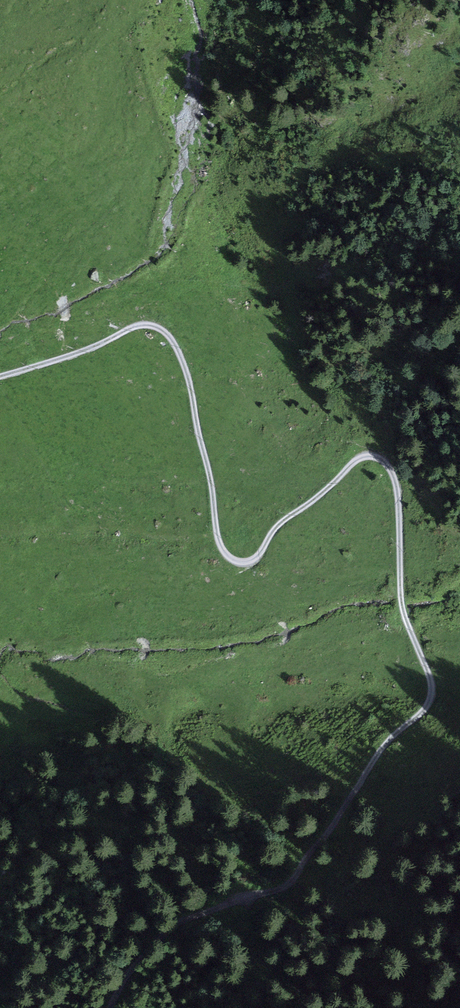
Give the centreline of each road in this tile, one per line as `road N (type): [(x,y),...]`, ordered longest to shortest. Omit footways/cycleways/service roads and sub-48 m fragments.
road 1 (track): [(0,376),(141,324),(160,328),(191,390),(217,540),(239,563),(260,553),(278,524),(356,458),(382,459),(397,492),(403,615),(431,681),(425,706),(390,737),(287,888),(227,902),(164,935),(132,966),(109,1007)]

